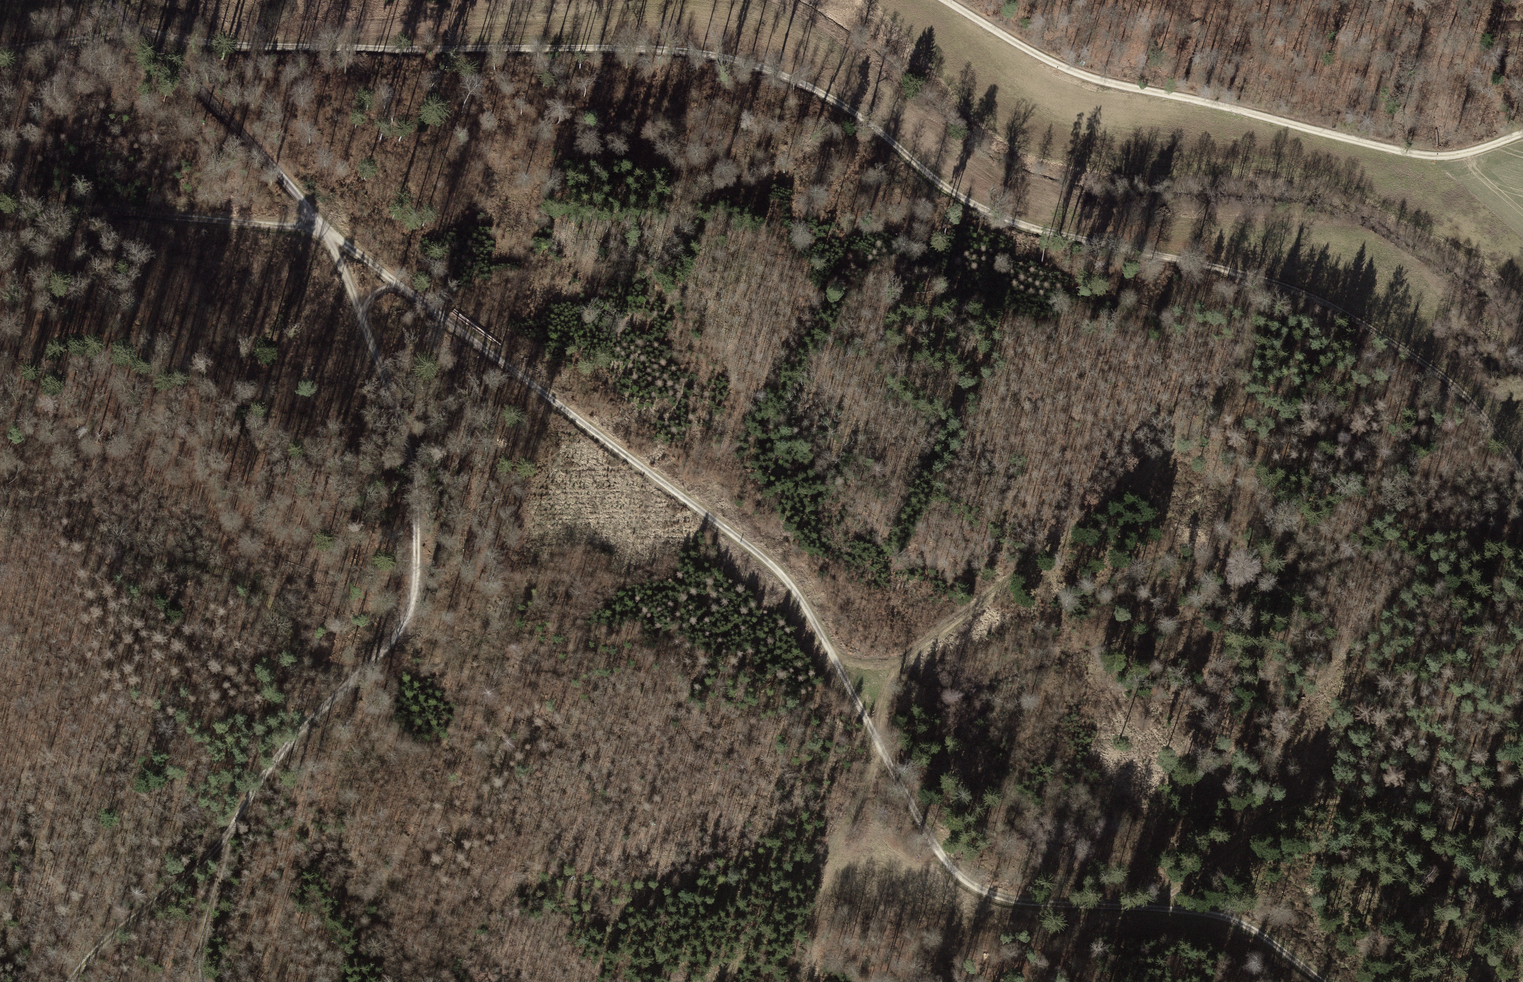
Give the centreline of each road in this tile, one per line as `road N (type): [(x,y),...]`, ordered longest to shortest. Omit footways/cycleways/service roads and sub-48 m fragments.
road 1 (track): [(141,34),(324,231),(688,497),(793,588),(938,851),(962,877),(1000,898),(1245,922),(1325,981)]
road 2 (track): [(1242,267),(1005,220),(806,81),(707,52),(232,44),(141,34)]
road 3 (track): [(75,981),(96,949),(231,838),(259,781),(405,623),(417,571),(412,460),(324,231)]
road 4 (track): [(833,660),(895,664),(1121,497),(1205,416),(1232,384),(1250,342),(1242,267)]
road 5 (track): [(946,0),(1093,79),(1410,152),(1473,153),(1522,134)]
road 6 (track): [(1522,845),(1320,799),(1277,812),(1186,891),(1145,911)]
road 7 (track): [(1522,474),(1491,423),(1414,357),(1318,300),(1242,267)]
road 8 (track): [(364,672),(334,671),(309,659),(278,606),(229,570),(152,562),(67,514)]
road 9 (track): [(0,198),(324,231)]
road 10 (track): [(206,981),(203,940),(231,838)]
road 11 (track): [(0,51),(141,34)]

